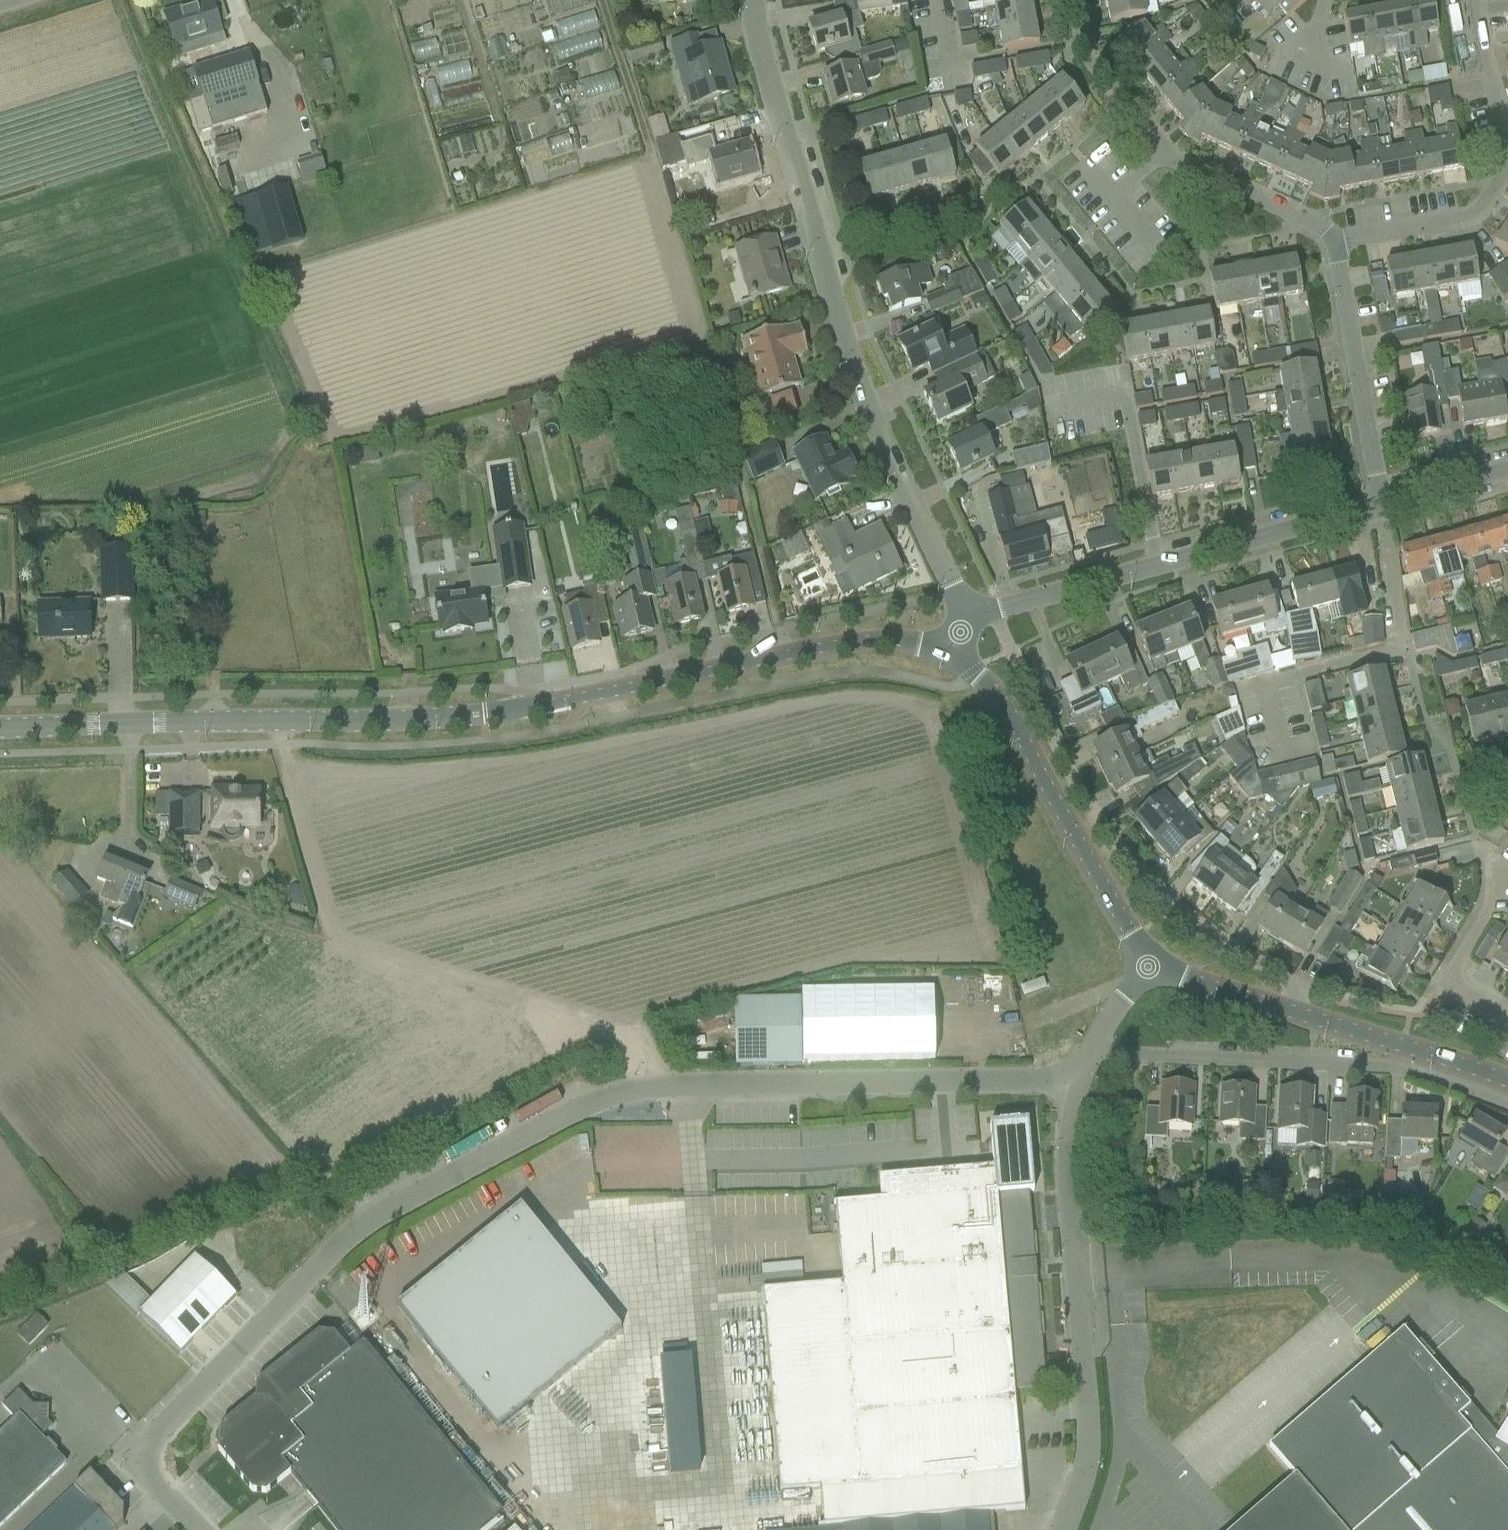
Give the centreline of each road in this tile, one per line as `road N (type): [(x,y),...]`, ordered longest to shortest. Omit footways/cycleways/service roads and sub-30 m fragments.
road 1 (unclassified): [(199,1529),(149,1480),(144,1445),(349,1237),(536,1129),(632,1087),(1067,1083)]
road 2 (tertiary): [(128,725),(486,714),(854,642),(891,641),(948,657)]
road 3 (track): [(600,0),(739,472),(782,657)]
road 4 (residential): [(966,620),(871,427),(751,0)]
road 5 (residential): [(1291,1013),(1304,989),(1195,923),(1113,842),(992,611)]
road 6 (unclassified): [(1058,1529),(1082,1450),(1067,1083)]
road 7 (residential): [(992,611),(1372,509)]
road 8 (residential): [(1336,243),(1323,229),(1162,152),(1086,51),(1077,0)]
road 9 (tertiary): [(1151,965),(995,696),(948,657)]
road 10 (residential): [(1281,752),(1267,683),(1405,650),(1372,509)]
road 11 (residential): [(1088,1052),(1389,1070),(1430,1056)]
road 12 (residential): [(1372,509),(1336,243)]
road 13 (residential): [(1336,243),(1477,215),(1507,164)]
road 14 (tertiary): [(1291,1013),(1151,965)]
road 15 (tertiary): [(1430,1056),(1291,1013)]
road 16 (residential): [(1507,140),(1482,55),(1478,0)]
road 17 (residential): [(1372,509),(1507,473)]
road 18 (residential): [(130,854),(128,725)]
road 19 (tertiary): [(0,730),(128,725)]

